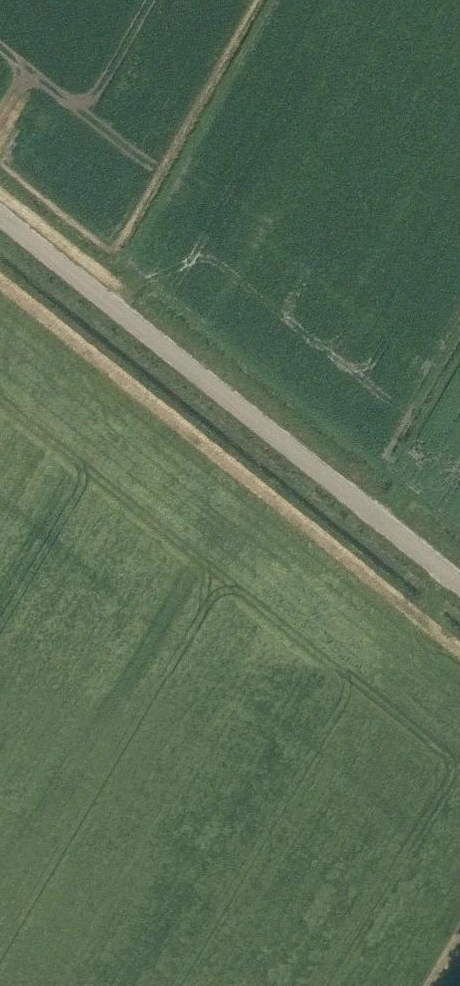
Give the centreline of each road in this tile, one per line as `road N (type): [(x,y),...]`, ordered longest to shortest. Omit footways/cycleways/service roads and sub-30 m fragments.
road 1 (unclassified): [(459,583),(0,217)]

